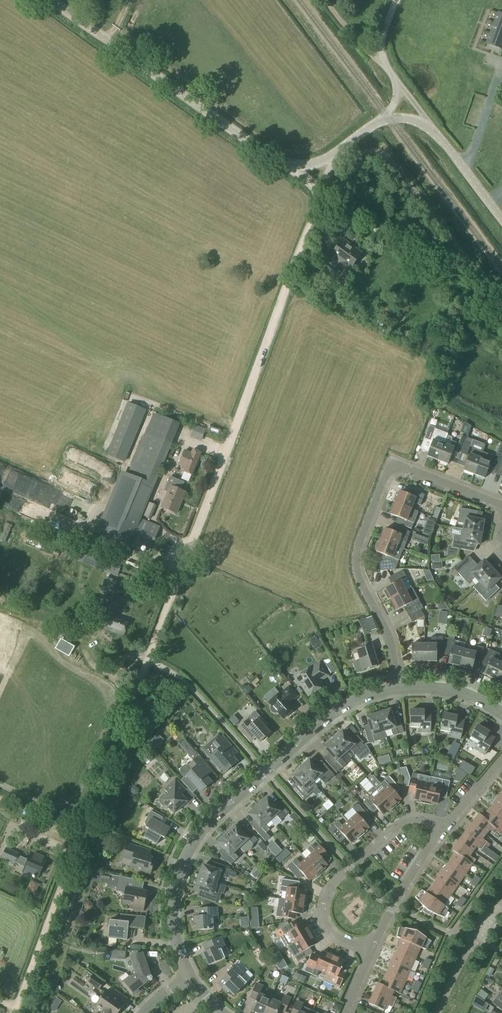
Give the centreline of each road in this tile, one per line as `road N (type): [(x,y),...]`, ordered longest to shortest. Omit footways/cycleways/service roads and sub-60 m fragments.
road 1 (track): [(14,1012),(319,200)]
road 2 (residential): [(397,689),(342,709),(197,838),(183,860),(173,917),(189,976)]
road 3 (residential): [(501,506),(403,467),(389,471),(358,557),(386,631),(397,689)]
road 4 (unclassified): [(283,163),(57,0)]
road 5 (residential): [(374,955),(338,938),(329,911),(332,891),(406,819),(451,823)]
road 6 (residential): [(374,955),(451,823)]

